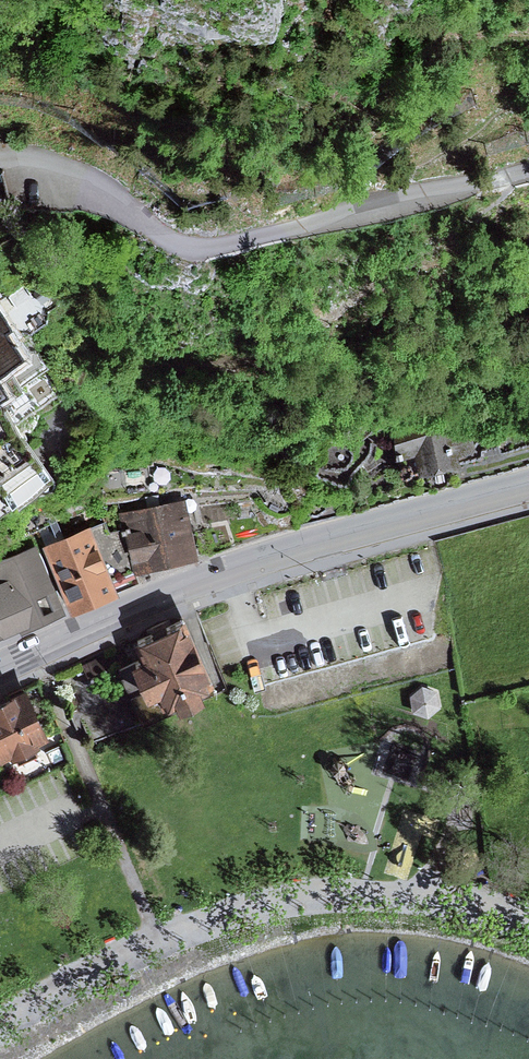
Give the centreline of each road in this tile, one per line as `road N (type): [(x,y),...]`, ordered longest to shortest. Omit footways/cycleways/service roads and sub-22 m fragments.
road 1 (secondary): [(0,666),(121,609),(238,568),(528,490)]
road 2 (residential): [(528,174),(193,249),(164,238),(99,182),(49,161),(14,157)]

